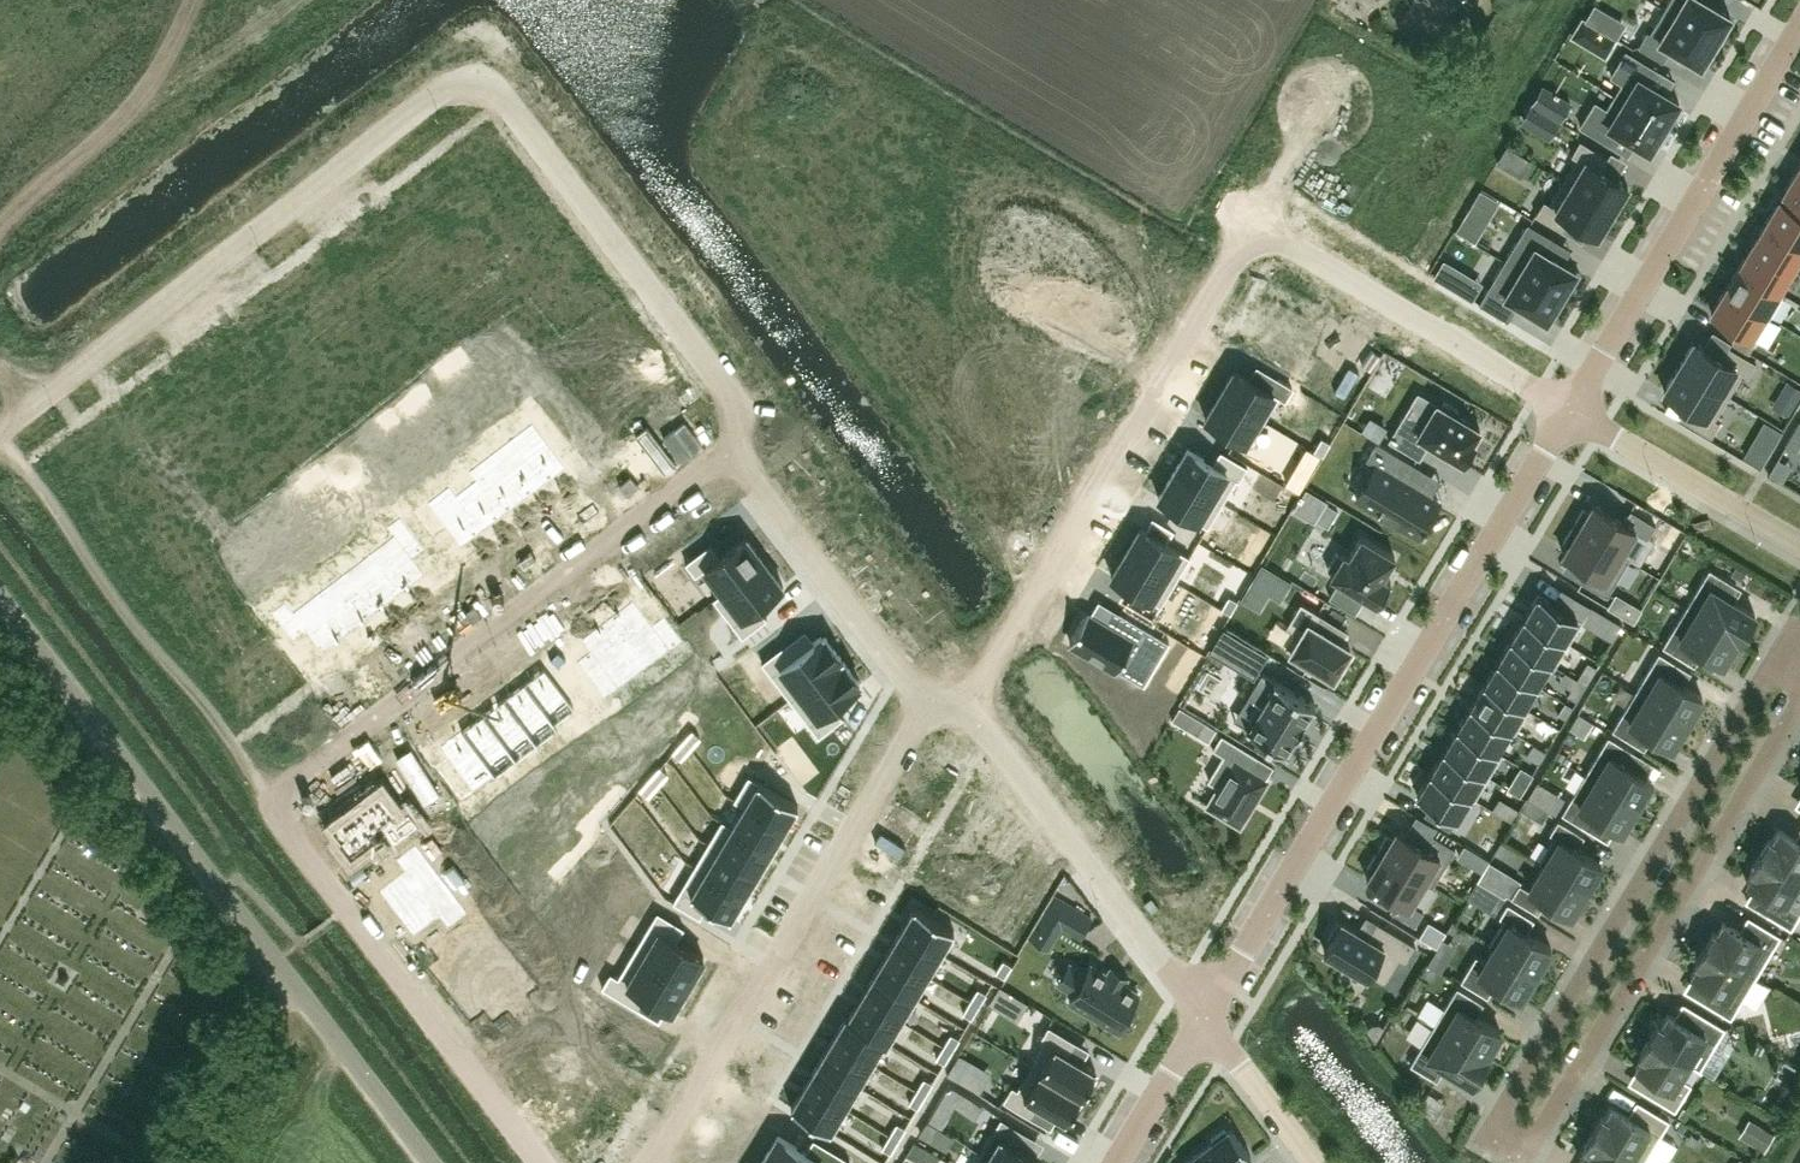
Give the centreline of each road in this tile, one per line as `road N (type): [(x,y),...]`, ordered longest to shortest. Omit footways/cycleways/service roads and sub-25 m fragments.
road 1 (residential): [(1799,706),(1535,1147),(1495,1124),(1772,663),(1793,675)]
road 2 (residential): [(734,450),(737,405),(494,85),(476,78),(448,85),(0,428)]
road 3 (residential): [(734,450),(286,782),(281,820),(540,1162)]
road 4 (residential): [(1571,409),(1254,227),(965,705)]
road 5 (residential): [(1571,409),(1206,1018)]
road 6 (unclassified): [(425,1162),(0,598)]
road 7 (residential): [(656,1162),(921,708)]
road 8 (residential): [(1799,28),(1571,409)]
road 9 (residential): [(965,705),(1206,1018)]
road 10 (residential): [(921,708),(734,450)]
road 11 (residential): [(1571,409),(1799,545)]
road 12 (residential): [(1316,1162),(1206,1018)]
road 13 (residential): [(1206,1018),(1119,1162)]

